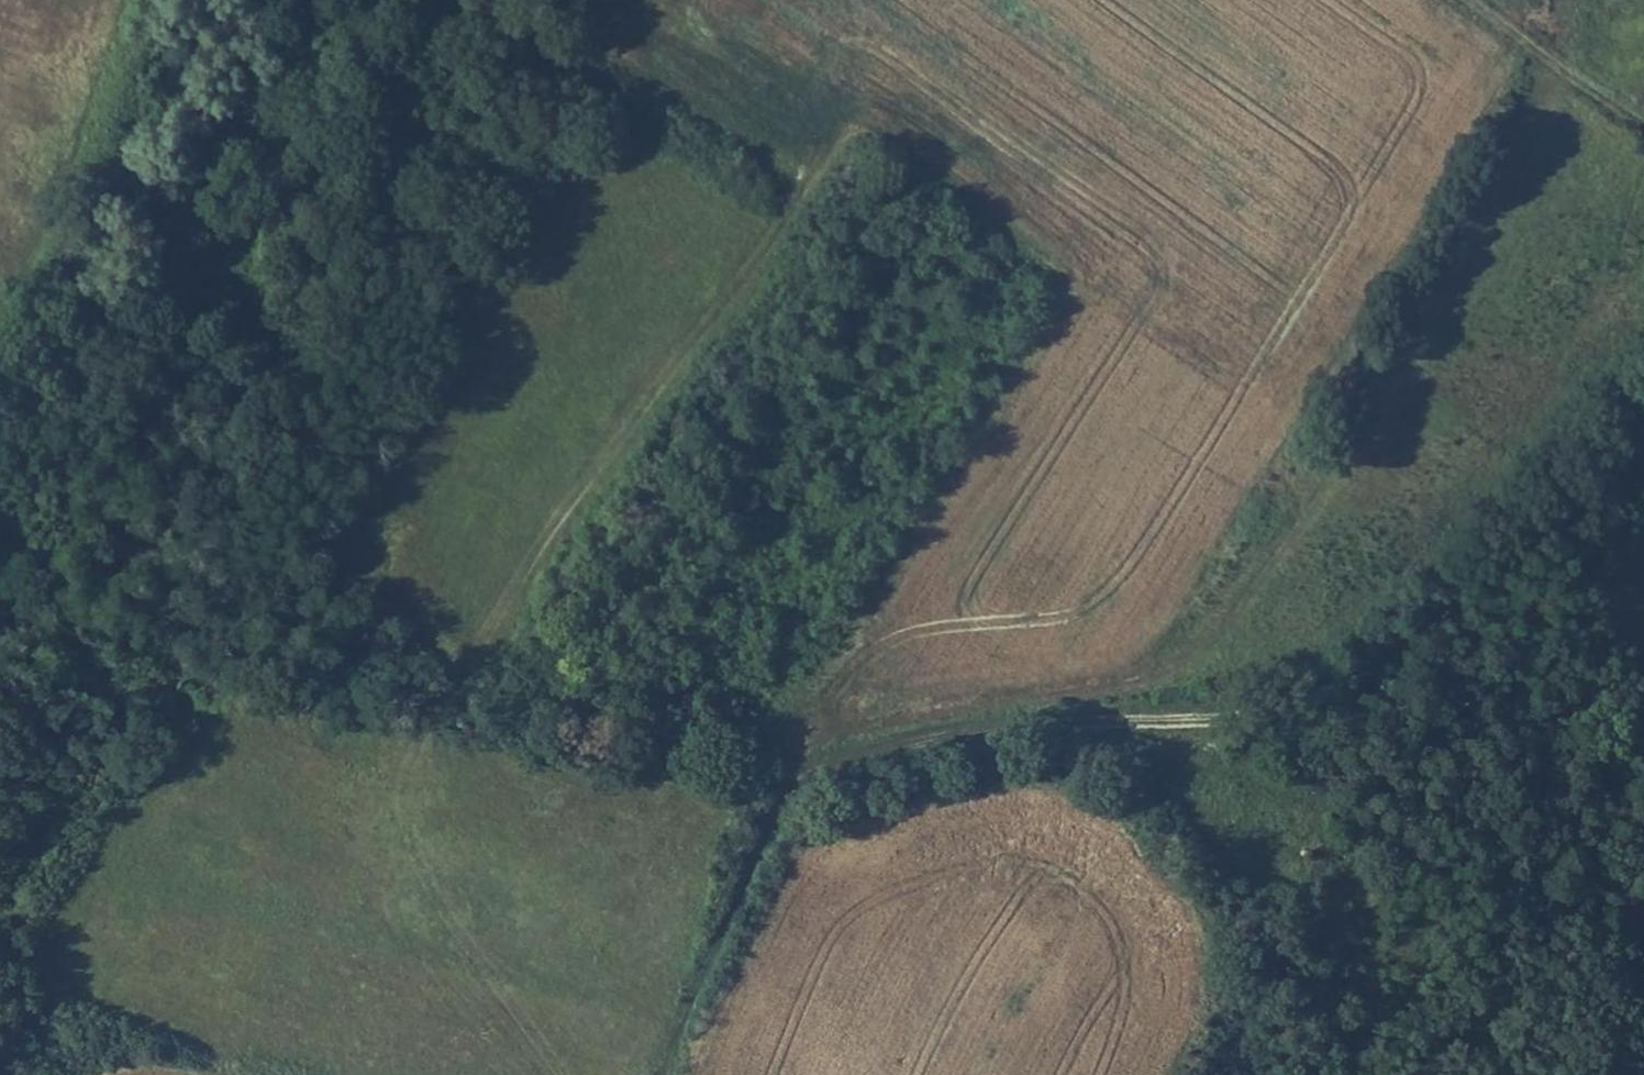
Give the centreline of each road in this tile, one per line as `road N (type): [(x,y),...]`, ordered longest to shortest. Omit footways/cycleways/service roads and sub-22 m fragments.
road 1 (track): [(662,1074),(772,831),(815,781),(862,755),(1098,712),(1207,713)]
road 2 (unclassified): [(1643,433),(1461,595),(1322,690),(1276,711),(1207,713)]

